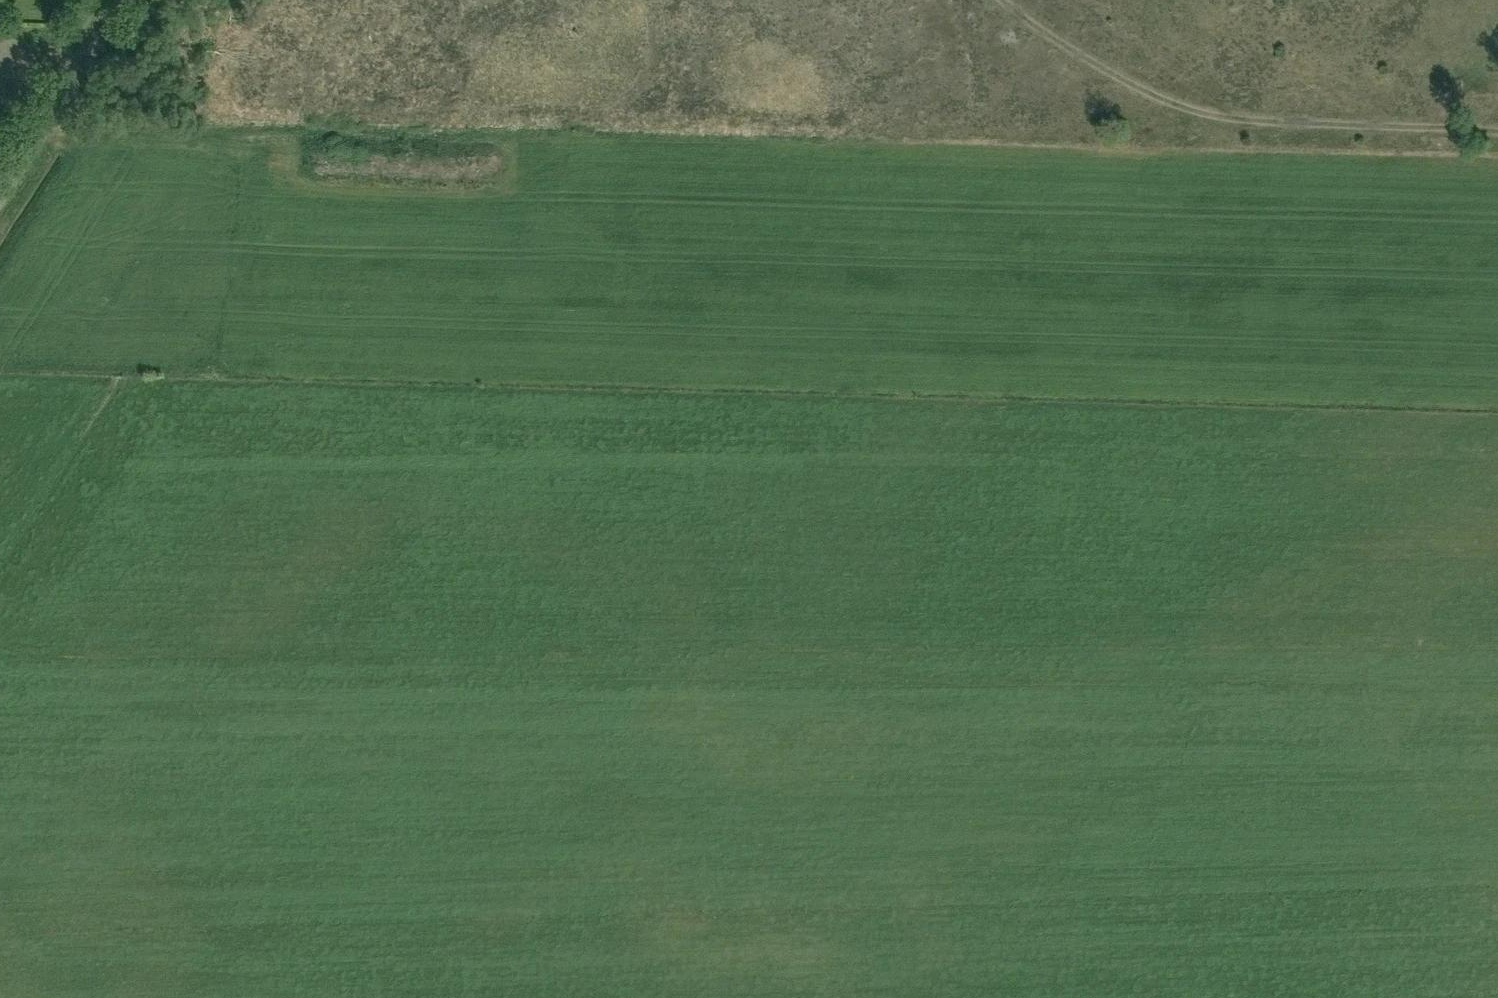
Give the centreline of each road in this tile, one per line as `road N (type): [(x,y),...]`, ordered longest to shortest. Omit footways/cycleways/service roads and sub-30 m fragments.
road 1 (tertiary): [(0,198),(128,0)]

